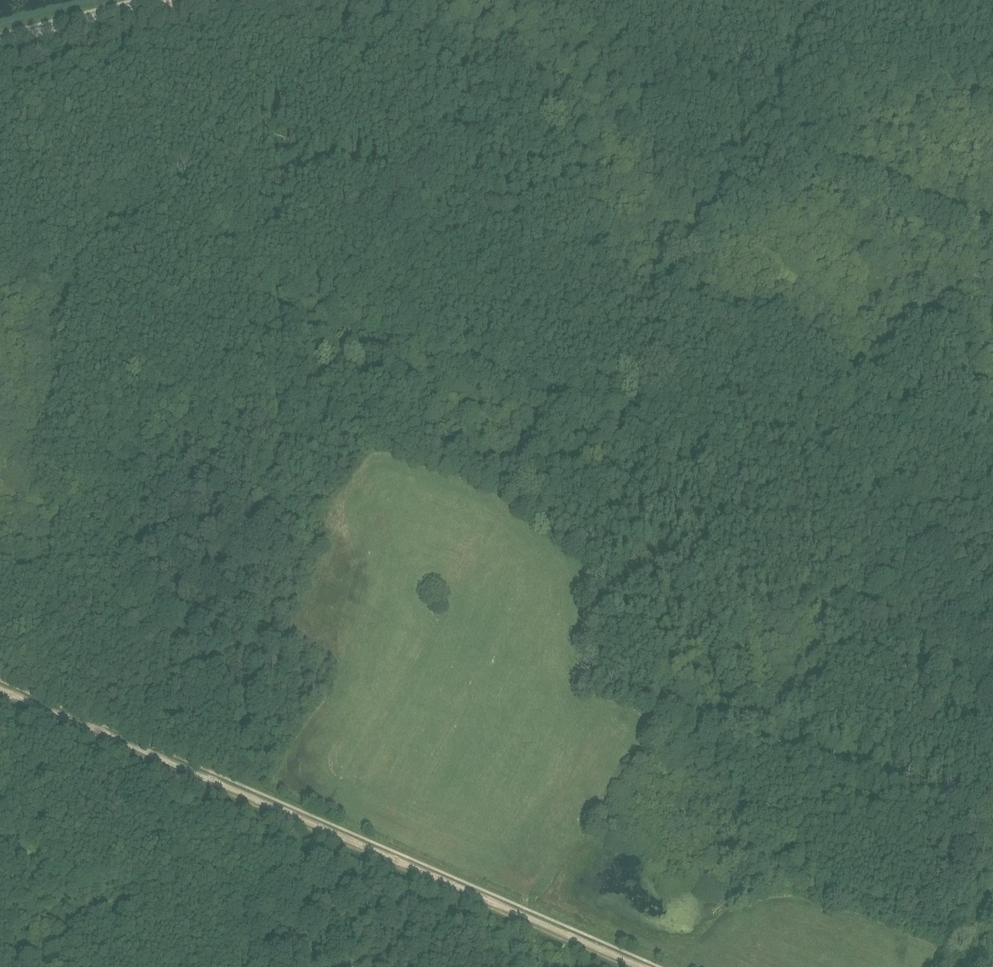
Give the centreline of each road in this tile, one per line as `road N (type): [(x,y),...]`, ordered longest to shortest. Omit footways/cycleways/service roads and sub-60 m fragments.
road 1 (track): [(639,966),(0,691)]
road 2 (track): [(0,42),(163,0)]

